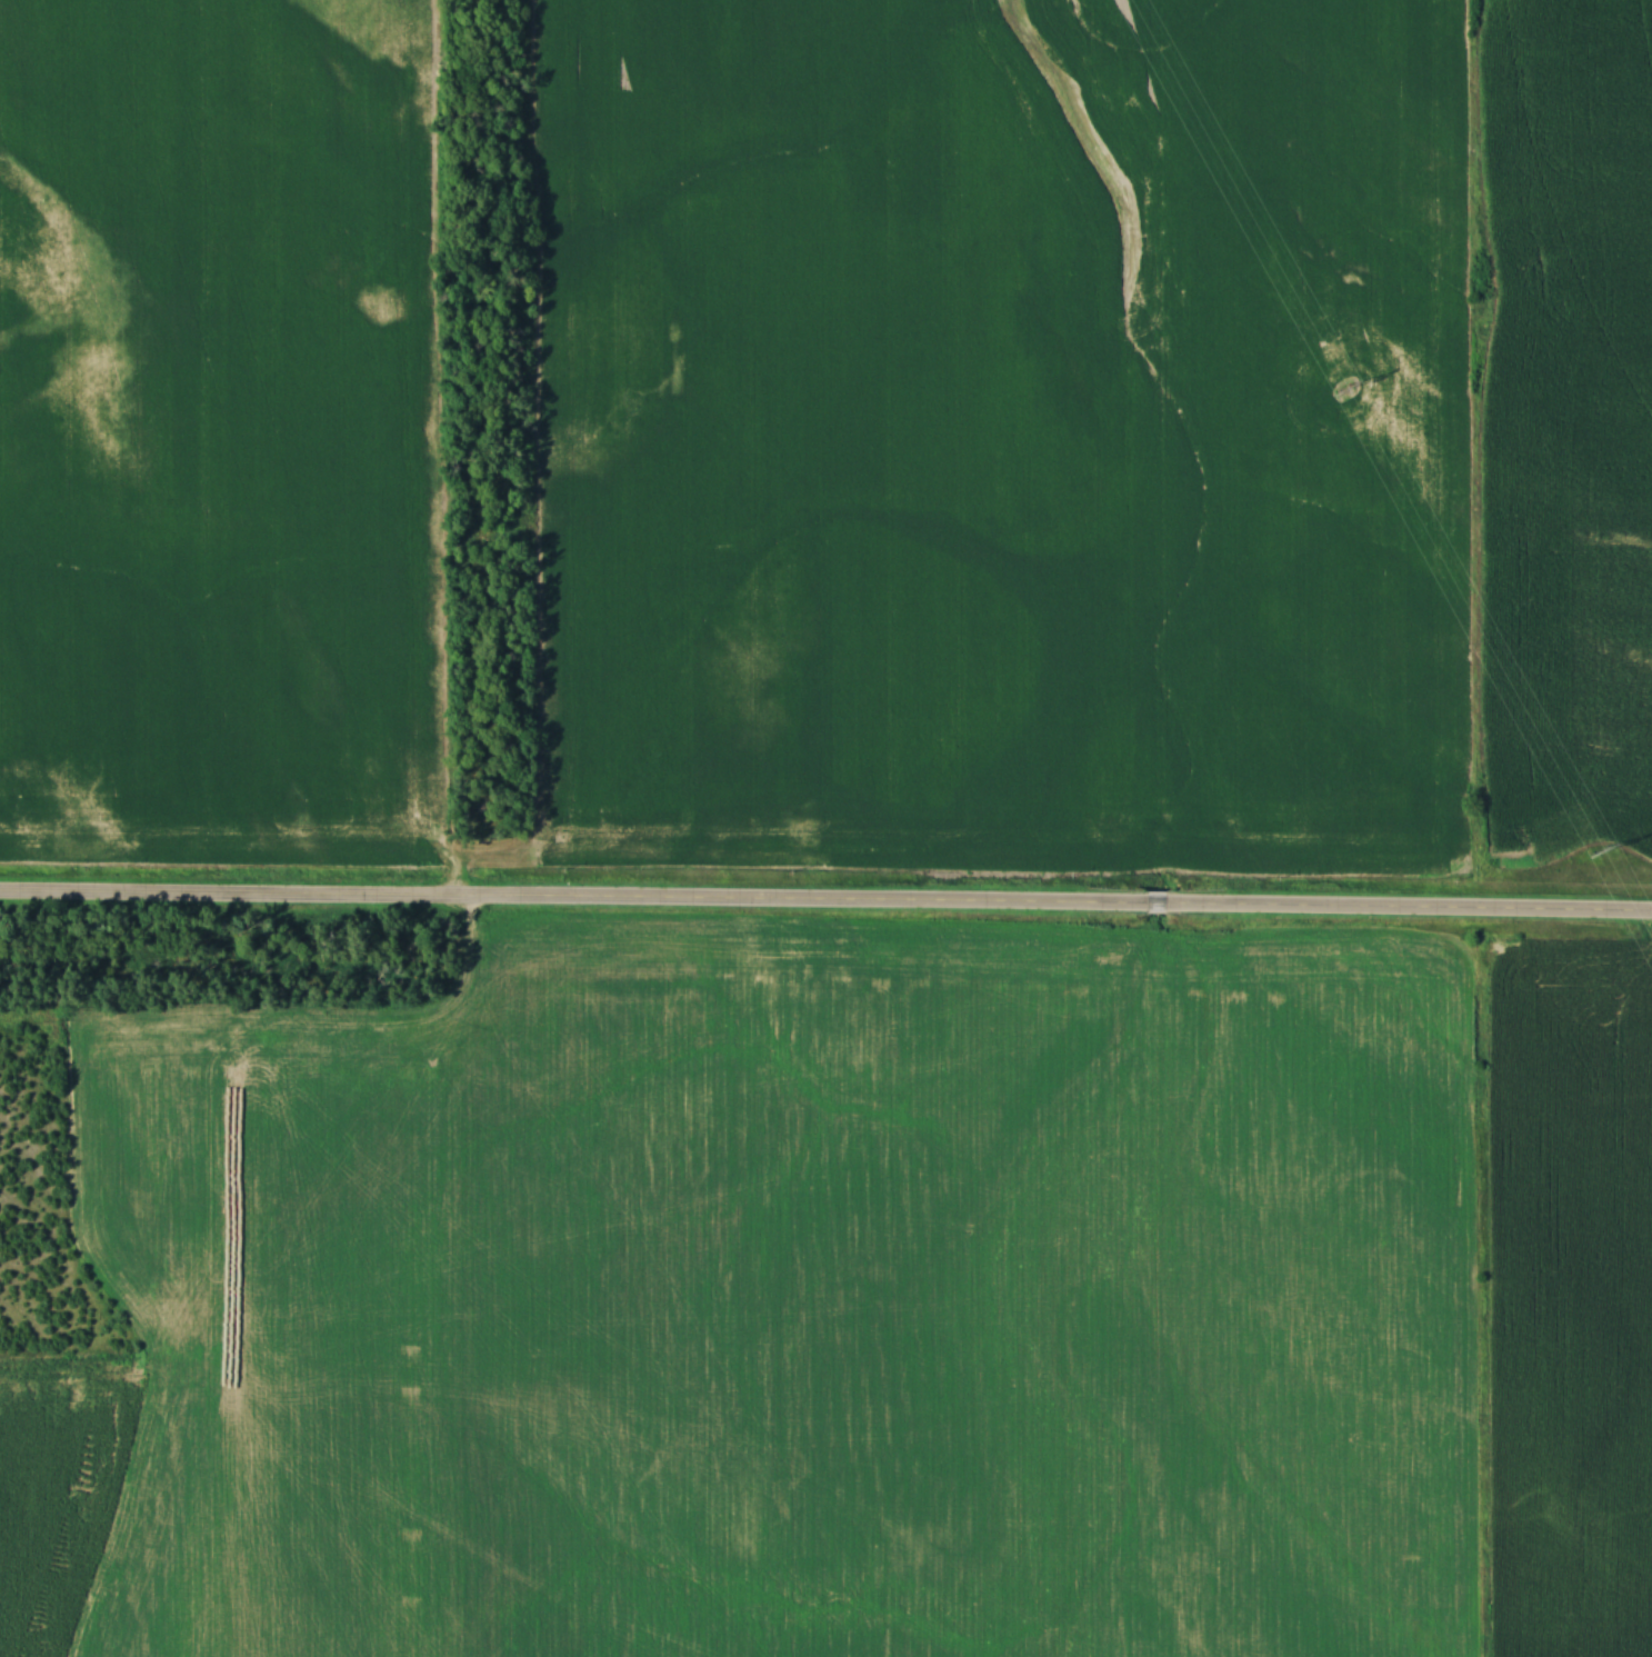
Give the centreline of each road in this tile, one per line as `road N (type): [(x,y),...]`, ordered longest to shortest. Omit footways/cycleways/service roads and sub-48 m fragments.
road 1 (tertiary): [(1651,918),(0,901)]

